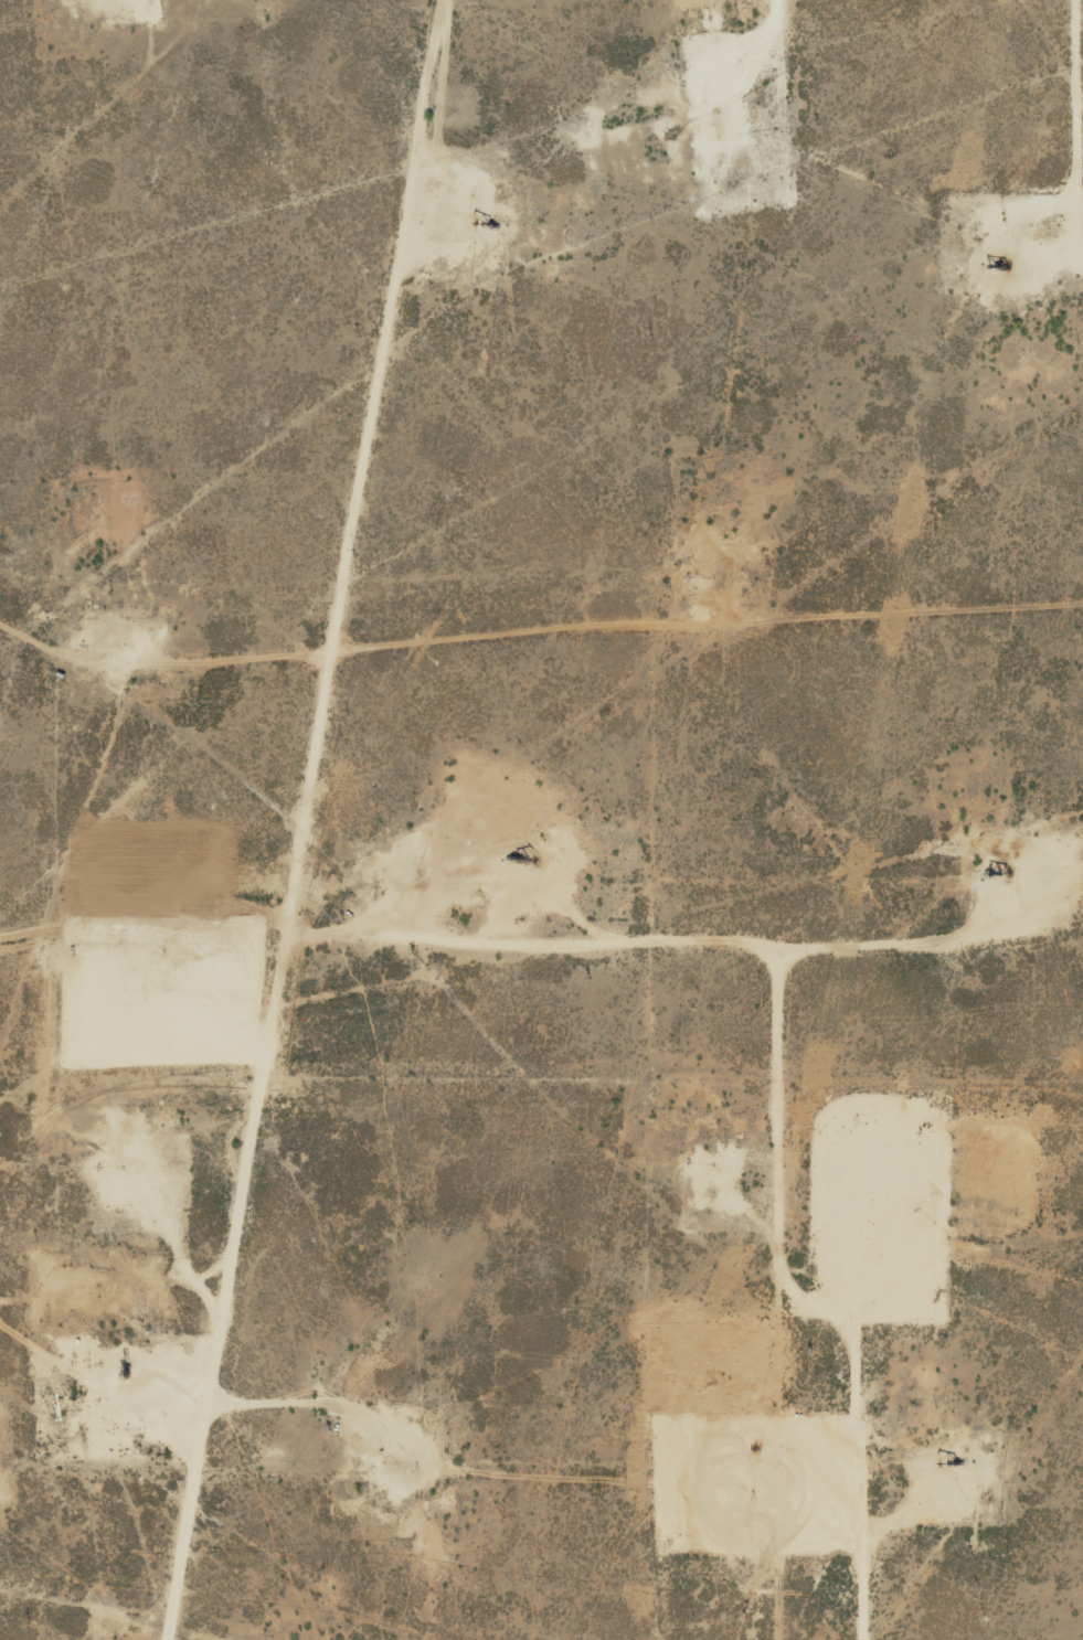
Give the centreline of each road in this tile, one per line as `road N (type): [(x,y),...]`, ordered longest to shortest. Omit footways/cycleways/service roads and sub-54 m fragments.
road 1 (track): [(0,614),(284,656),(546,606),(1082,606)]
road 2 (track): [(776,1316),(781,1639)]
road 3 (track): [(119,1299),(0,1325)]

